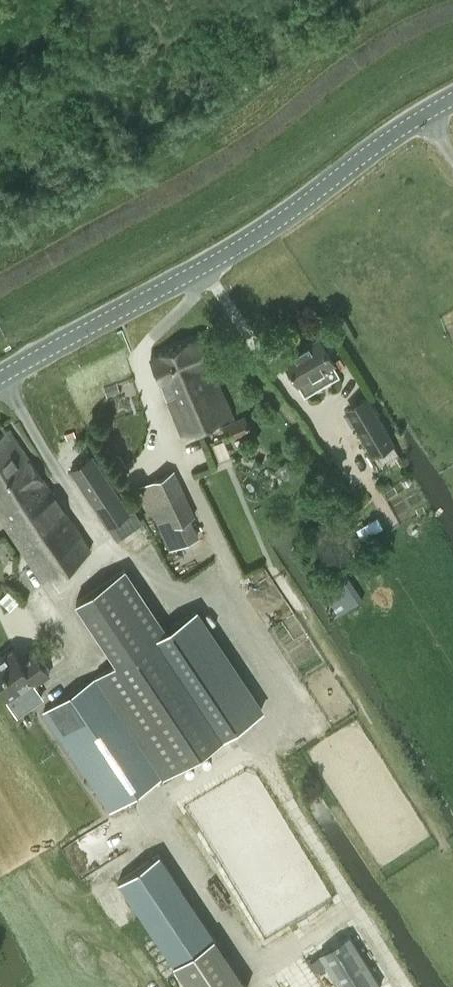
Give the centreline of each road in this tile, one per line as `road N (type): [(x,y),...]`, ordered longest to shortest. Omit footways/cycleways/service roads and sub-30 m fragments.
road 1 (tertiary): [(0,377),(217,259),(452,98)]

